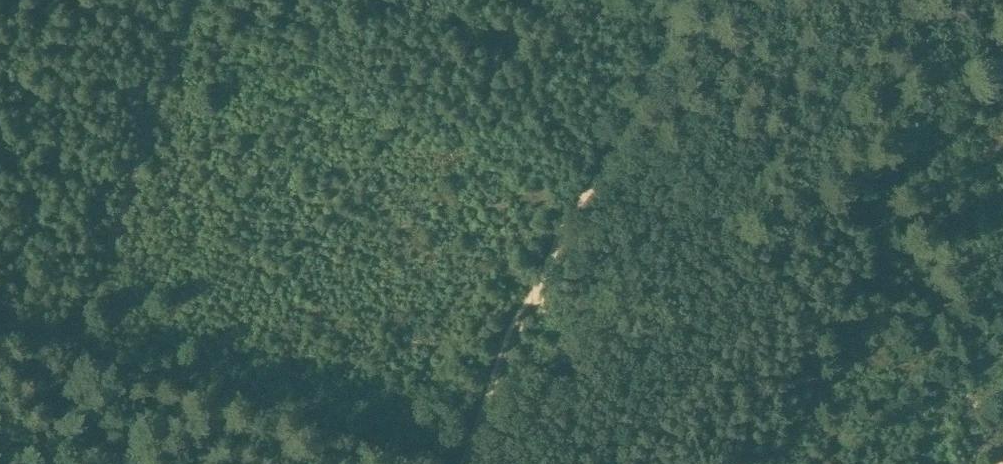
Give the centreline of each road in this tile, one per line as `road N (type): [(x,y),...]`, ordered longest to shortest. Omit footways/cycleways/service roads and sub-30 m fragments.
road 1 (track): [(465,463),(570,214),(625,142),(684,0)]

